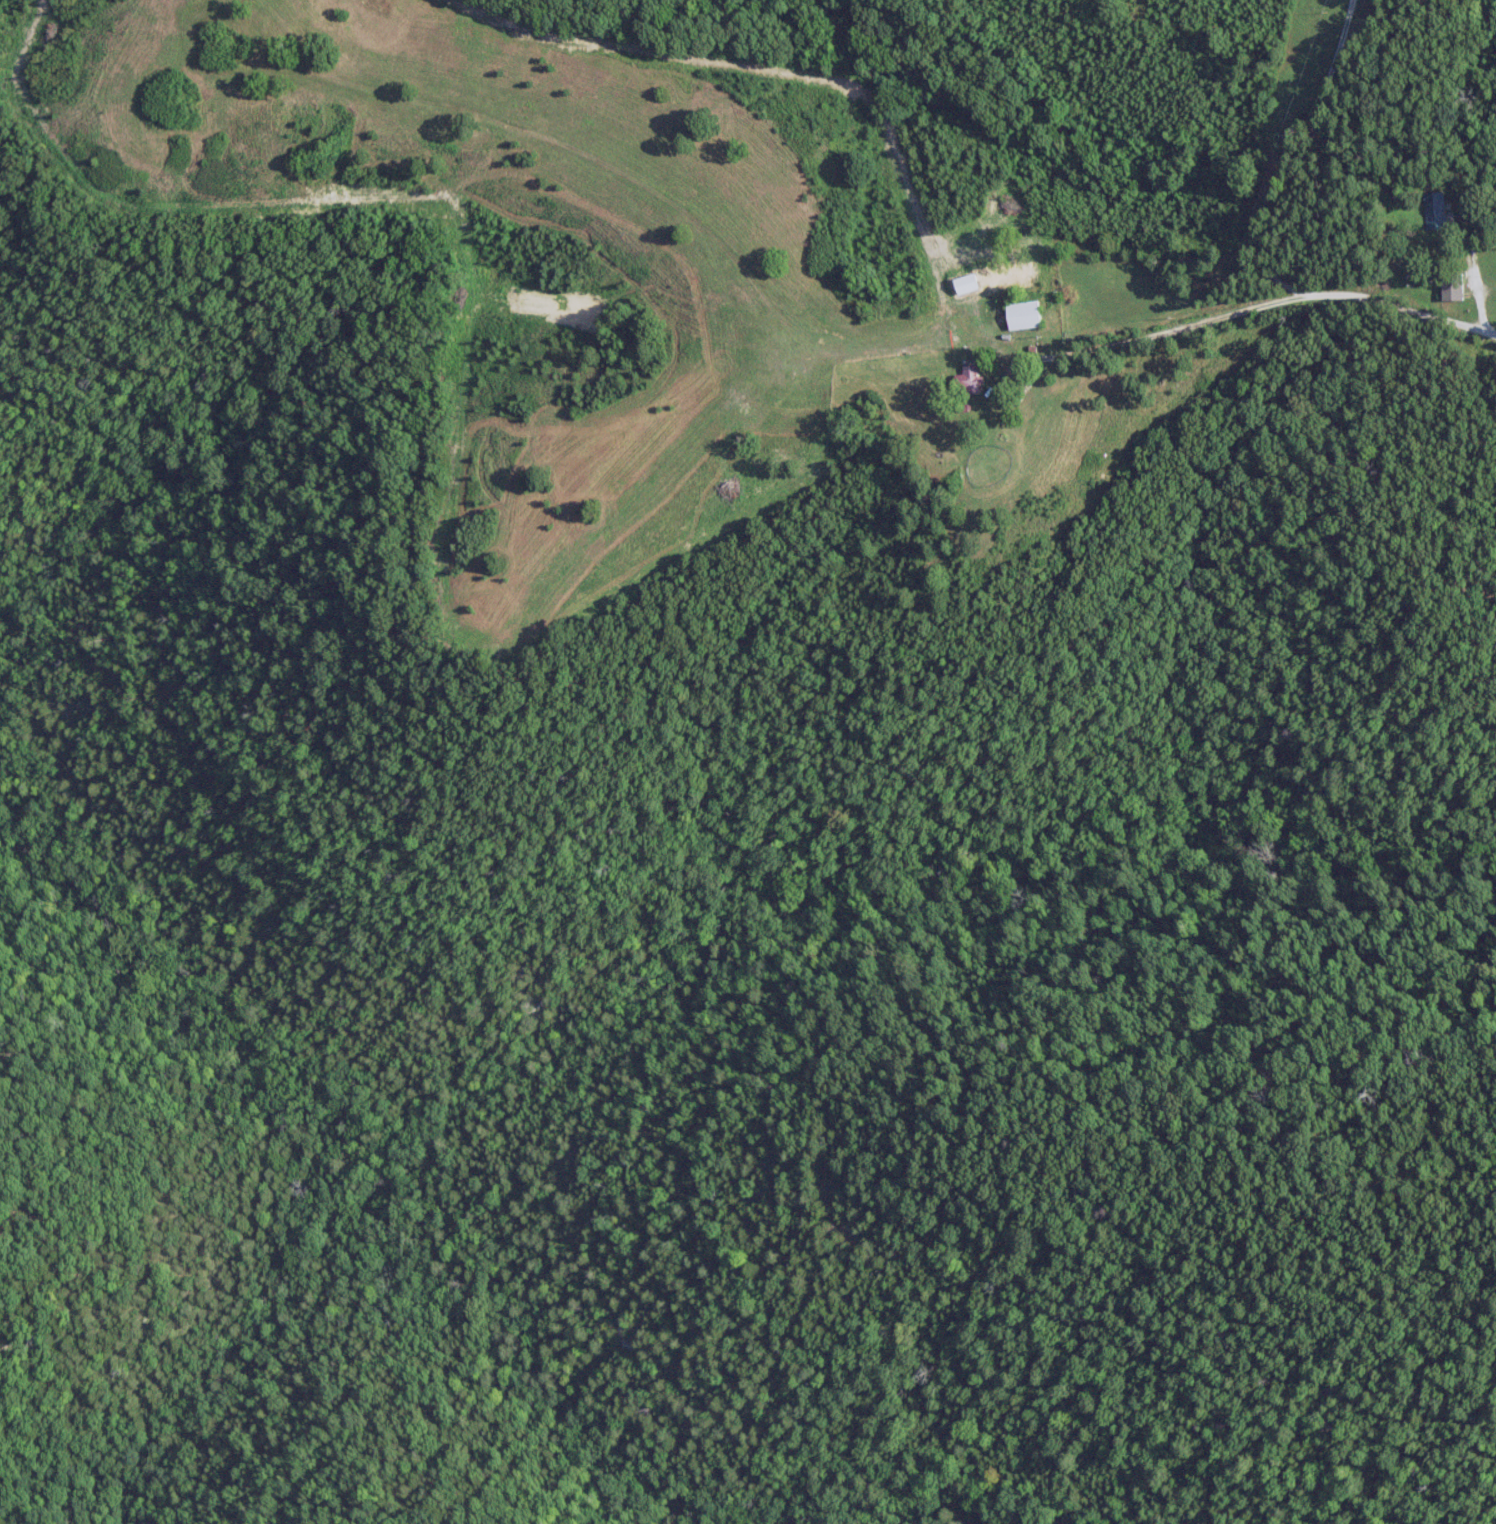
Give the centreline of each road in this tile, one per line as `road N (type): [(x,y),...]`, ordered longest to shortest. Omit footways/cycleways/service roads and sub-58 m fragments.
road 1 (residential): [(1495,333),(1368,296),(1326,296),(1107,347)]

